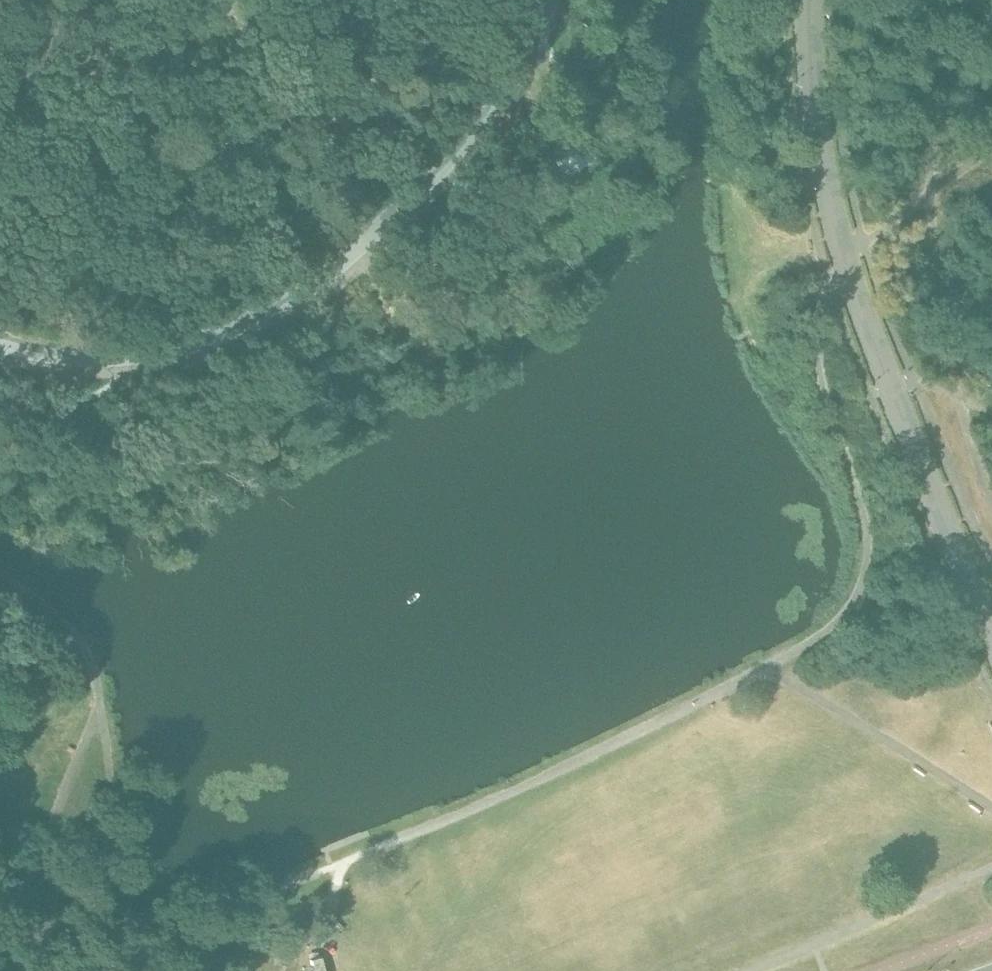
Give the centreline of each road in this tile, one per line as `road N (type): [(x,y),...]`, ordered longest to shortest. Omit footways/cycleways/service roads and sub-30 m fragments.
road 1 (residential): [(0,341),(74,357),(193,343),(327,274),(472,131),(501,92),(535,0)]
road 2 (residential): [(991,632),(844,254),(816,119),(809,0)]

